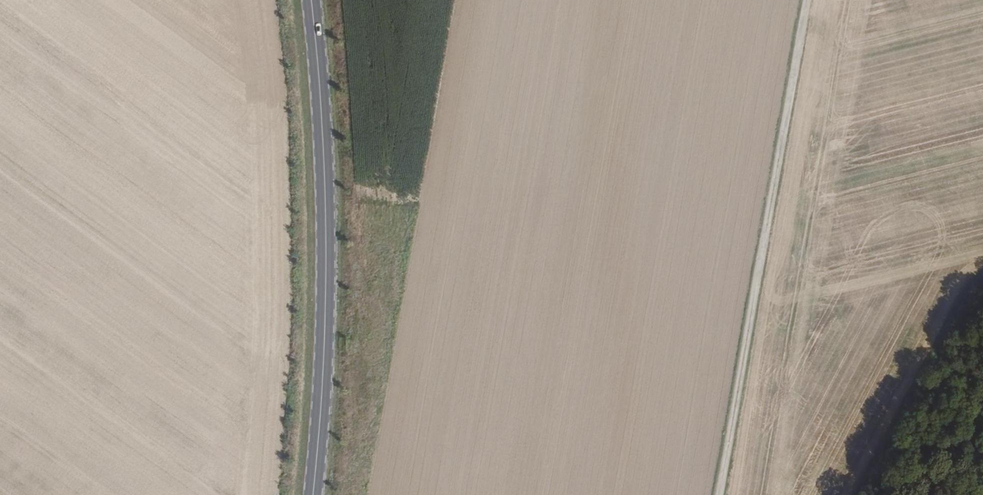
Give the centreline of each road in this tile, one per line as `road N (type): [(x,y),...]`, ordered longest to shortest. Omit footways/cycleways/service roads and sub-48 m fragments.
road 1 (track): [(724,494),(808,0)]
road 2 (primary): [(309,0),(328,288),(310,494)]
road 3 (track): [(982,289),(866,494)]

